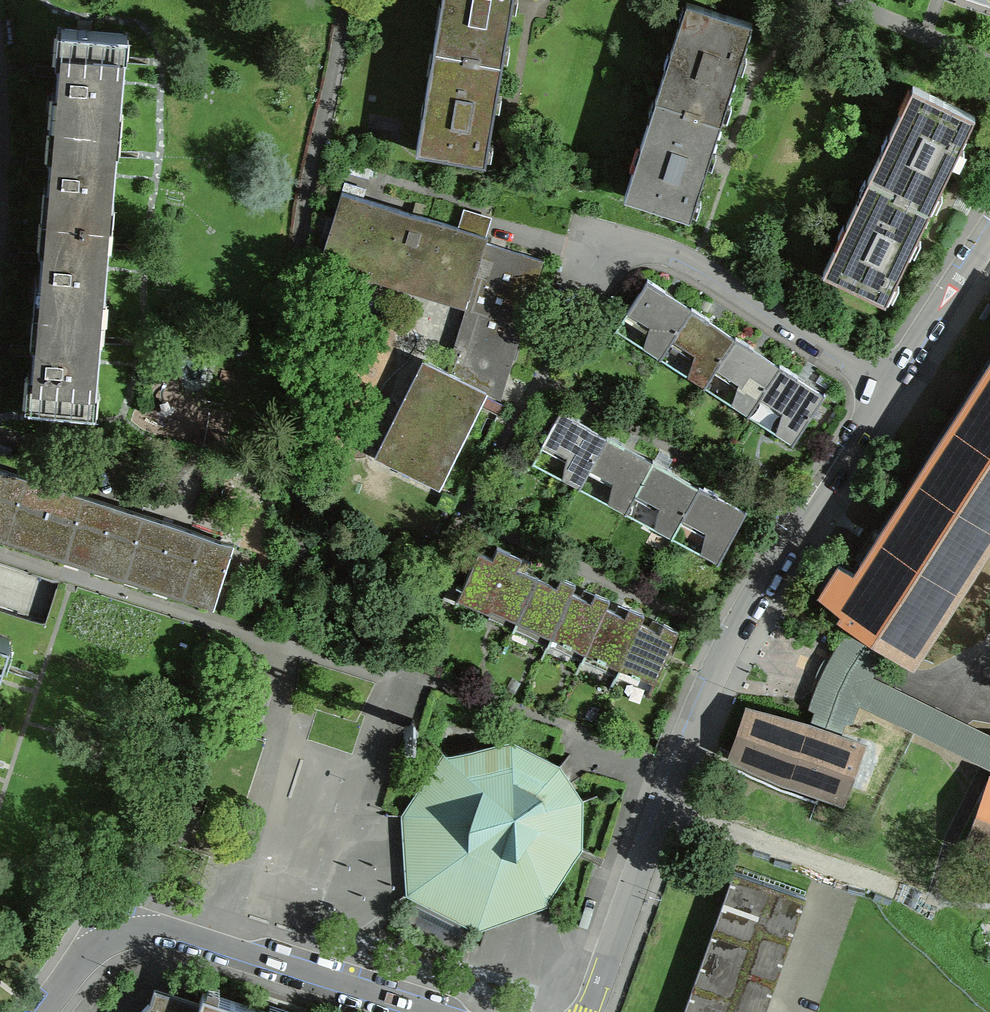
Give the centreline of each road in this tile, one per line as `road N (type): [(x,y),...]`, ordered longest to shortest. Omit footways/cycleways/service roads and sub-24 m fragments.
road 1 (residential): [(889,385),(732,635),(591,1011)]
road 2 (residential): [(44,1011),(83,955),(109,936),(139,930),(187,935),(425,1011)]
road 3 (residential): [(889,385),(698,260),(651,244),(604,241)]
road 4 (residential): [(989,232),(889,385)]

